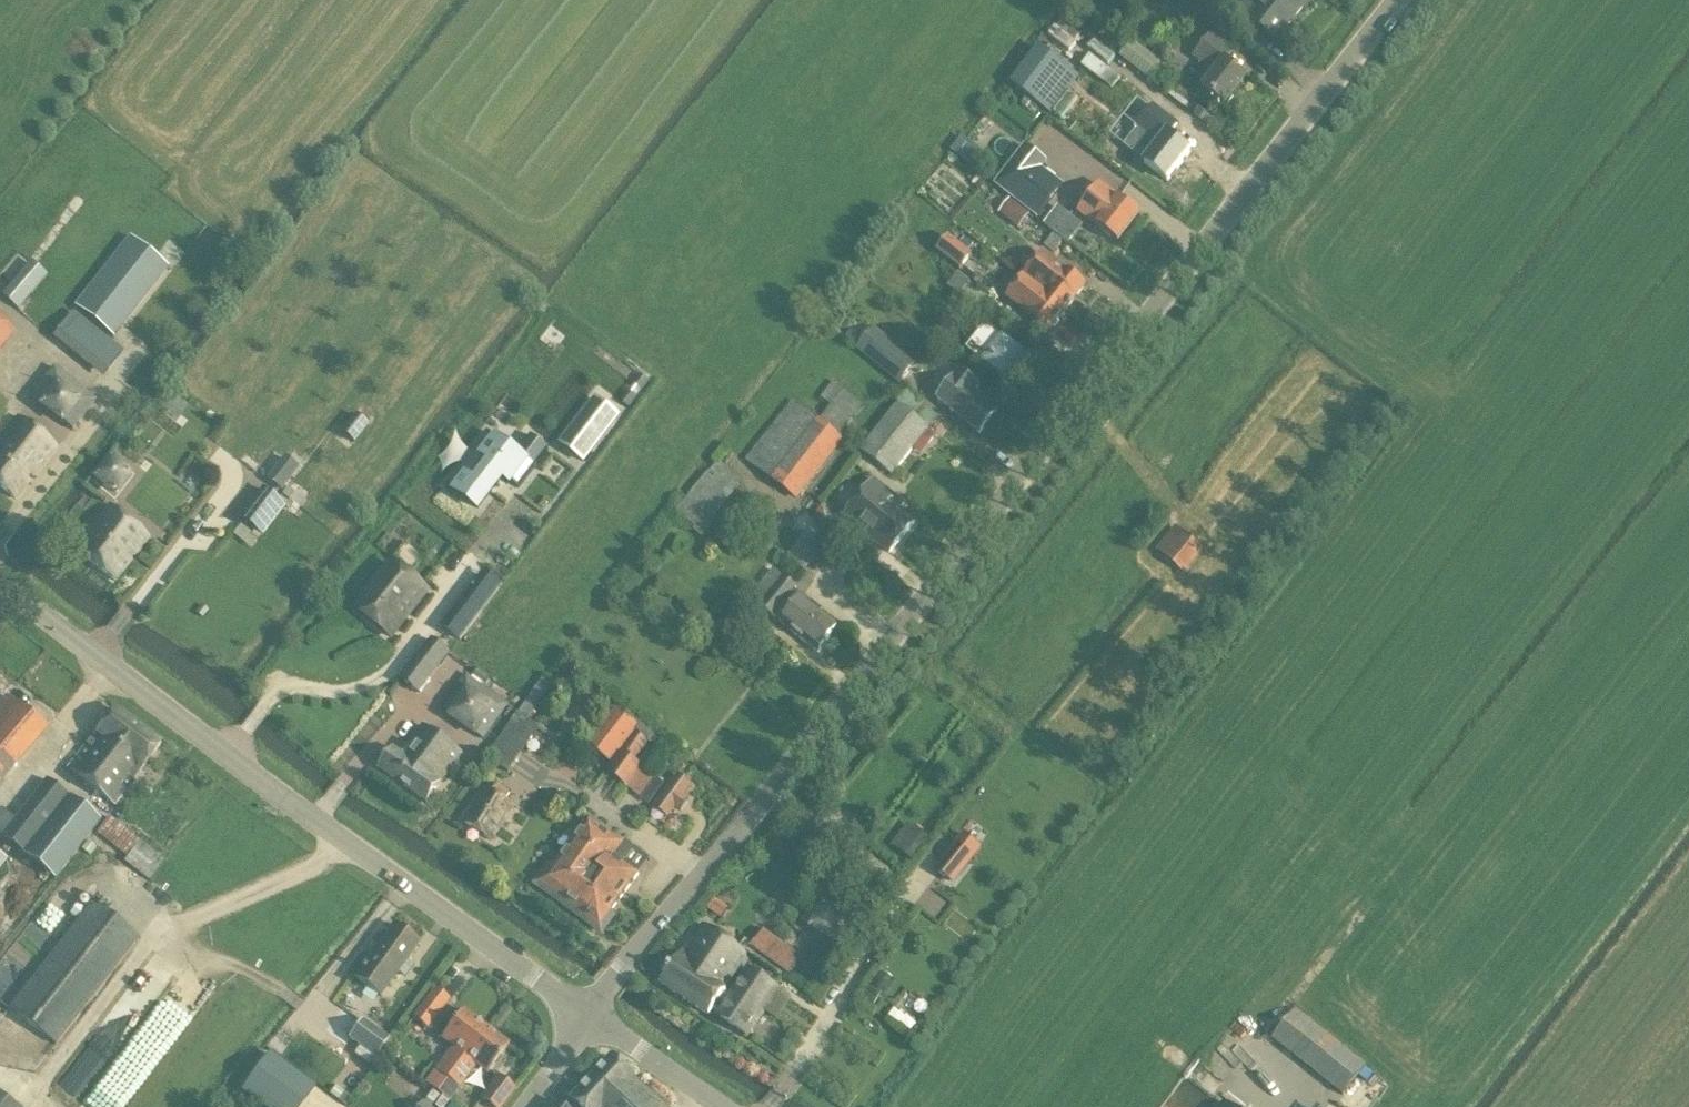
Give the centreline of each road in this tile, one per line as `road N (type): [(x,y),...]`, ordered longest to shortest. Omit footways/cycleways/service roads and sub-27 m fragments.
road 1 (unclassified): [(590,1016),(1395,0)]
road 2 (tertiary): [(590,1016),(0,584)]
road 3 (tertiary): [(722,1106),(590,1016)]

